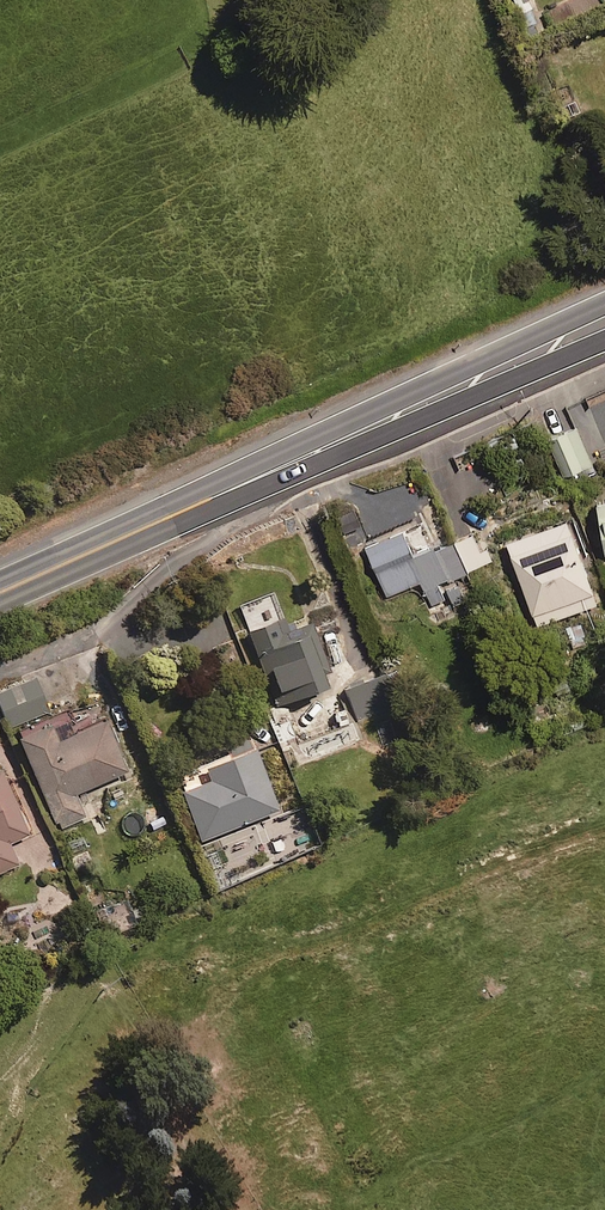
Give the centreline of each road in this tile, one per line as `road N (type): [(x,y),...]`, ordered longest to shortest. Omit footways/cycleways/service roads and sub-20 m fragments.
road 1 (trunk): [(0,594),(604,321)]

